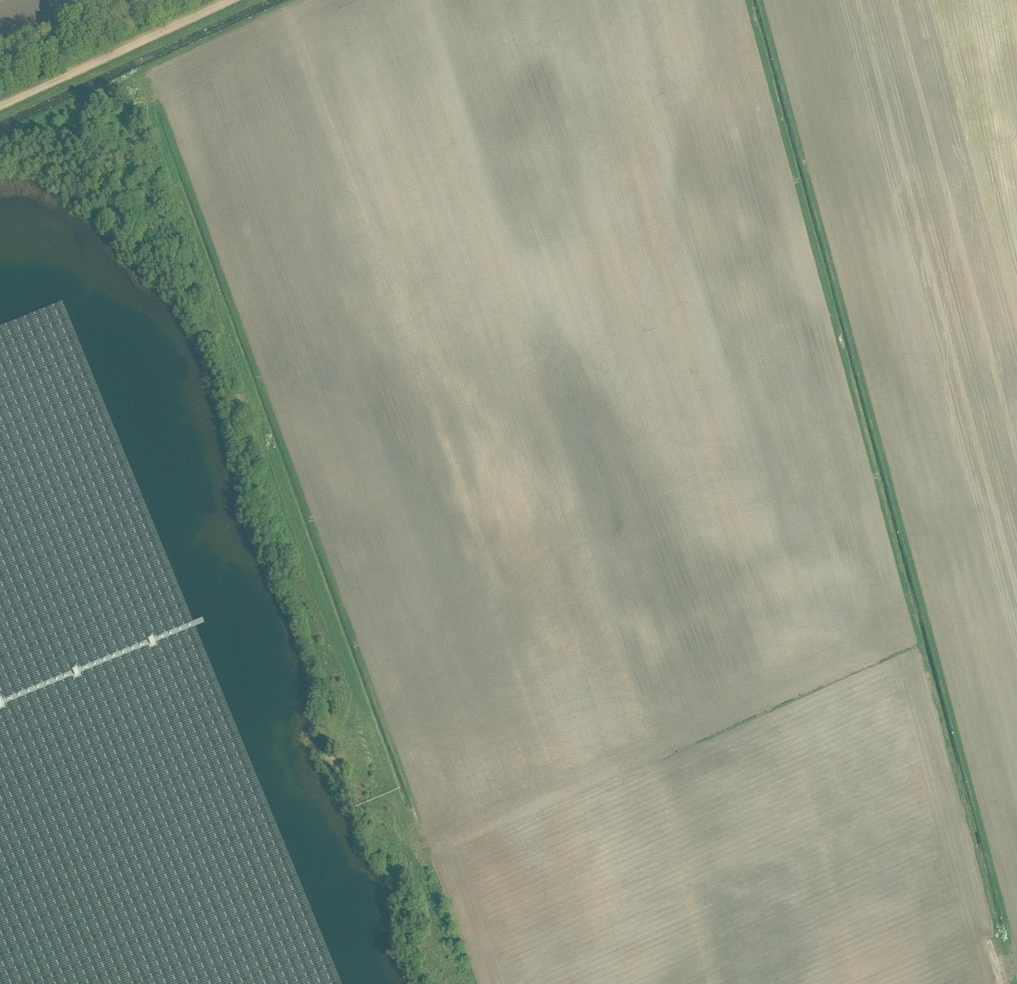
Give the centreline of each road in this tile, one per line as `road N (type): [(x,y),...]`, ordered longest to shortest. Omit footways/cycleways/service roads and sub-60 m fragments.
road 1 (track): [(0,103),(225,0)]

